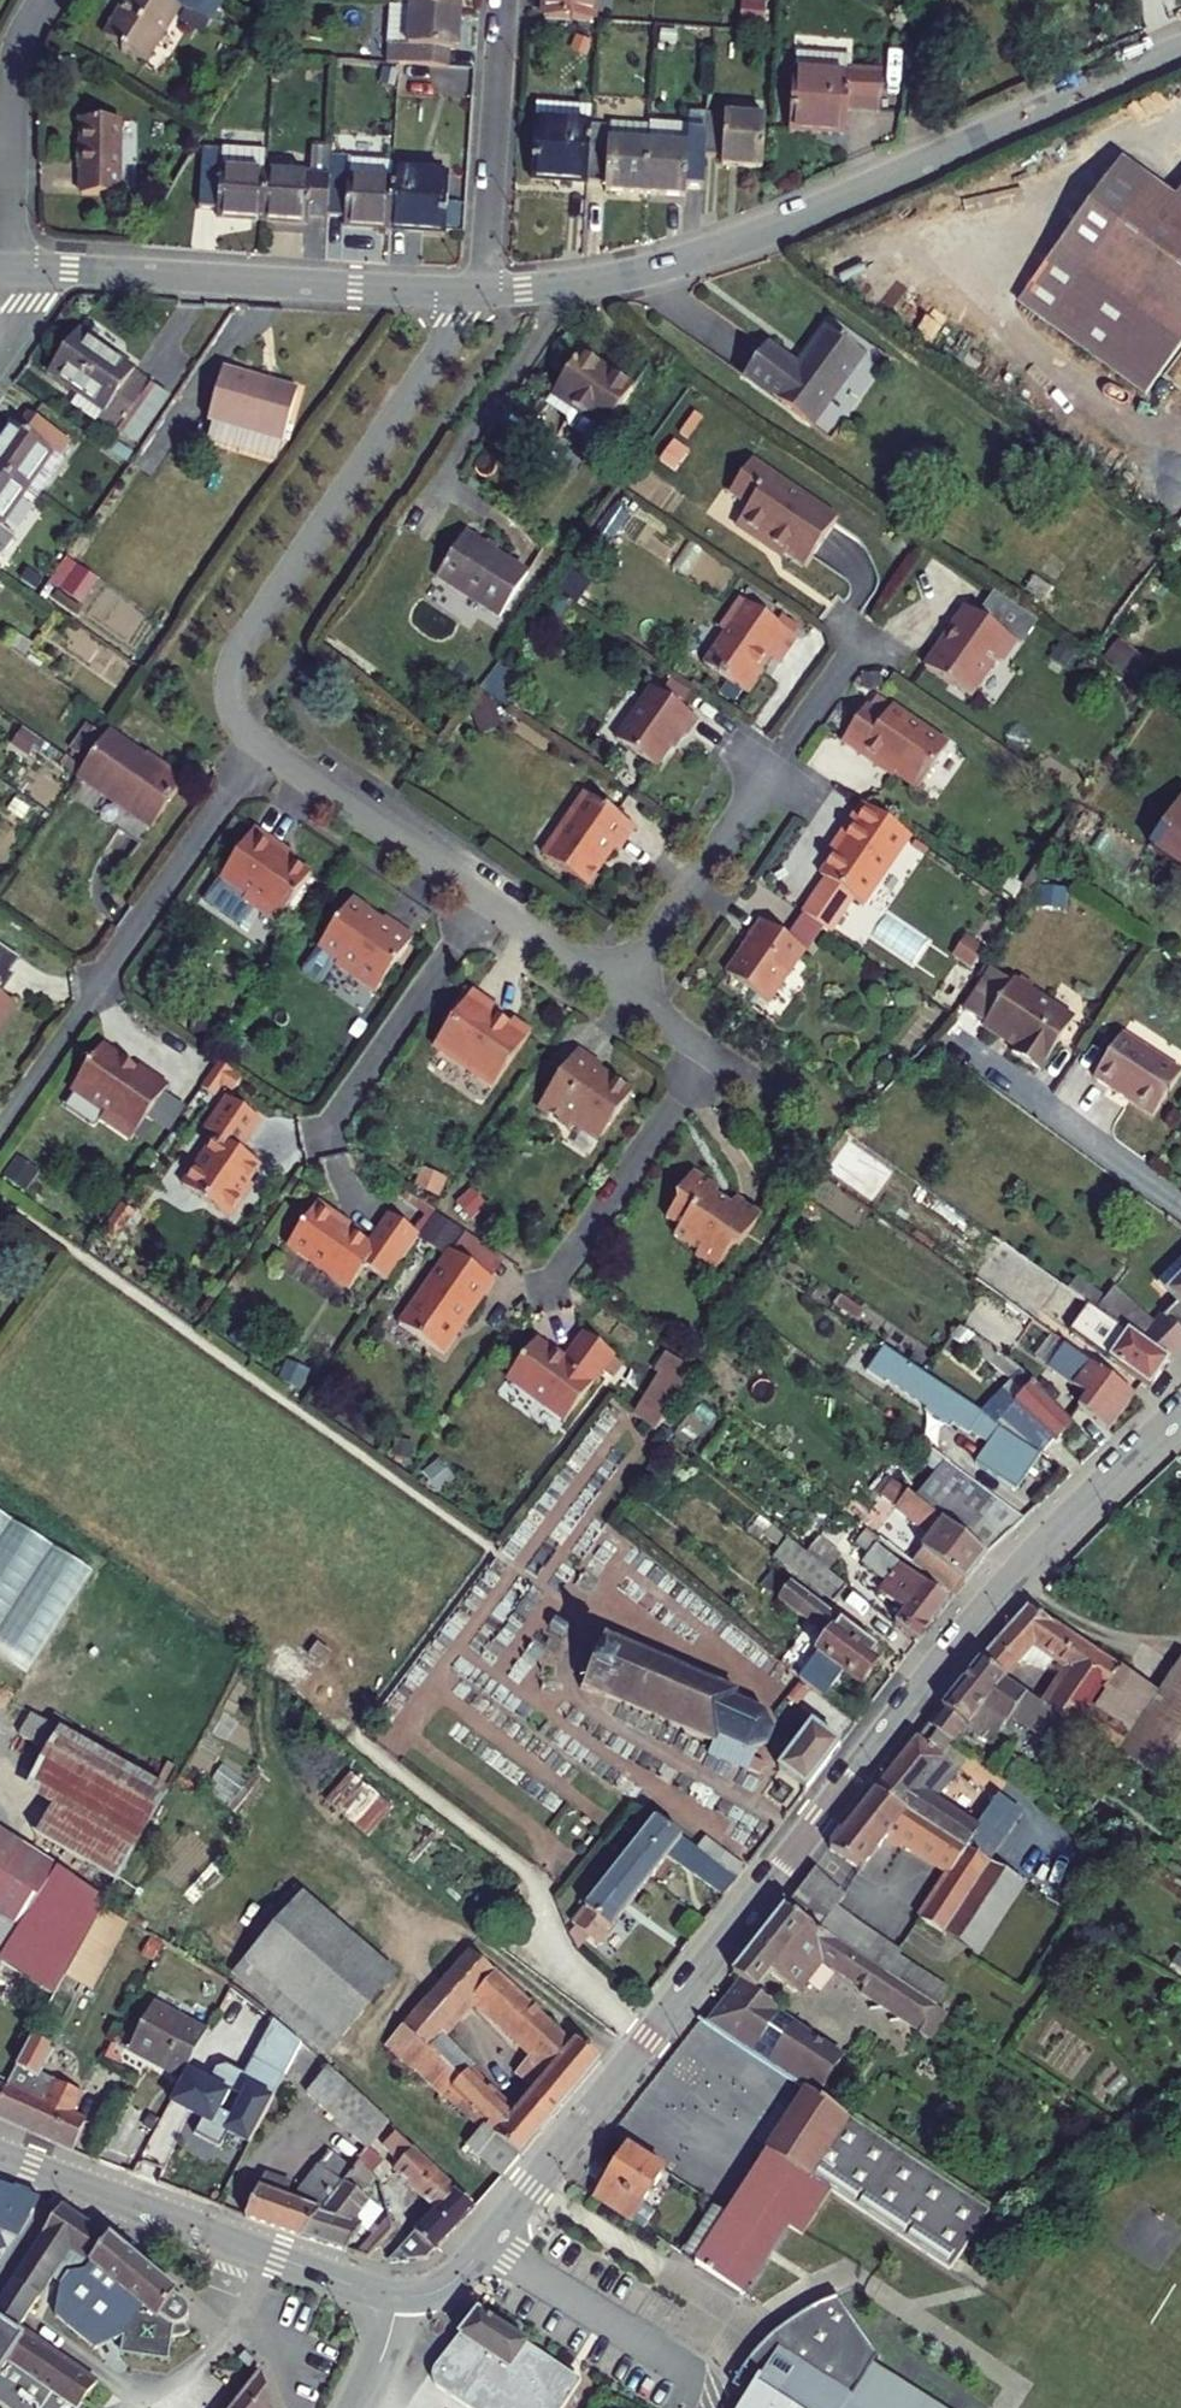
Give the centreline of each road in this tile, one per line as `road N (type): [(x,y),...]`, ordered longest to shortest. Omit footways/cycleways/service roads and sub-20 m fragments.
road 1 (tertiary): [(1180,1411),(991,1600),(486,2243),(443,2287),(398,2297)]
road 2 (residential): [(481,291),(624,276),(724,245),(1180,50)]
road 3 (residential): [(481,291),(229,658),(232,705),(262,743)]
road 4 (residential): [(0,1124),(262,743)]
road 5 (residential): [(28,269),(481,291)]
road 6 (residential): [(620,988),(869,629)]
road 7 (tertiary): [(398,2297),(0,2156)]
road 8 (residential): [(501,0),(481,291)]
road 9 (residential): [(326,1129),(485,896)]
road 10 (residential): [(557,1279),(713,1052)]
road 11 (residential): [(12,269),(19,69),(45,0)]
road 12 (residential): [(262,743),(485,896)]
road 13 (residential): [(485,896),(620,988)]

